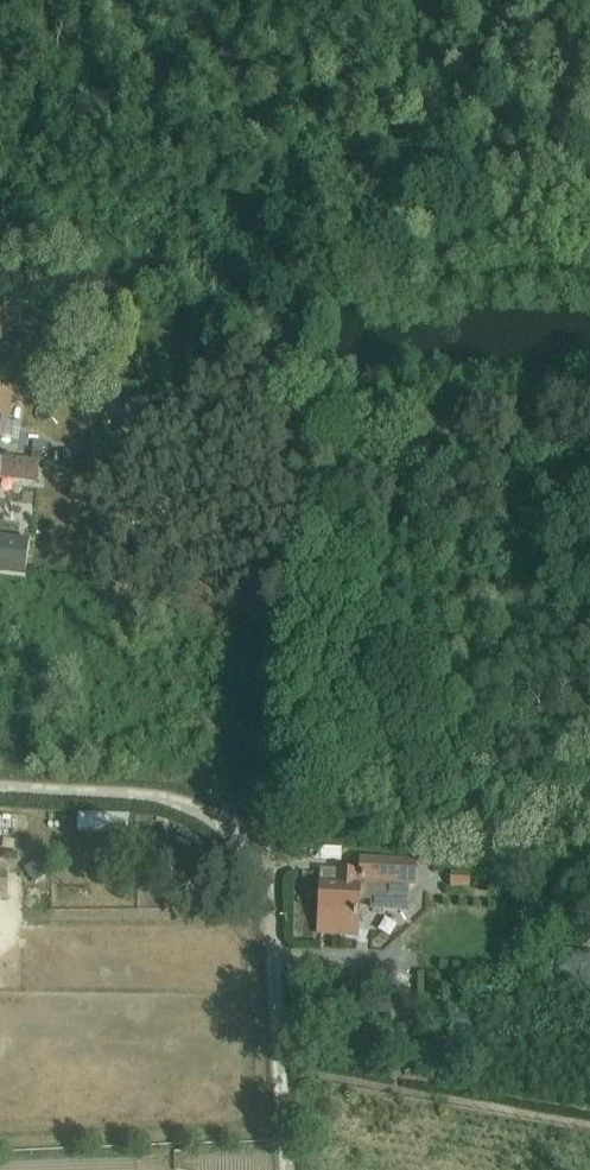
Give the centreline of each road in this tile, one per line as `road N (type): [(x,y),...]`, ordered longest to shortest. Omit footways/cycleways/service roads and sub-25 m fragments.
road 1 (unclassified): [(0,800),(192,811),(250,849),(267,898),(284,1169)]

